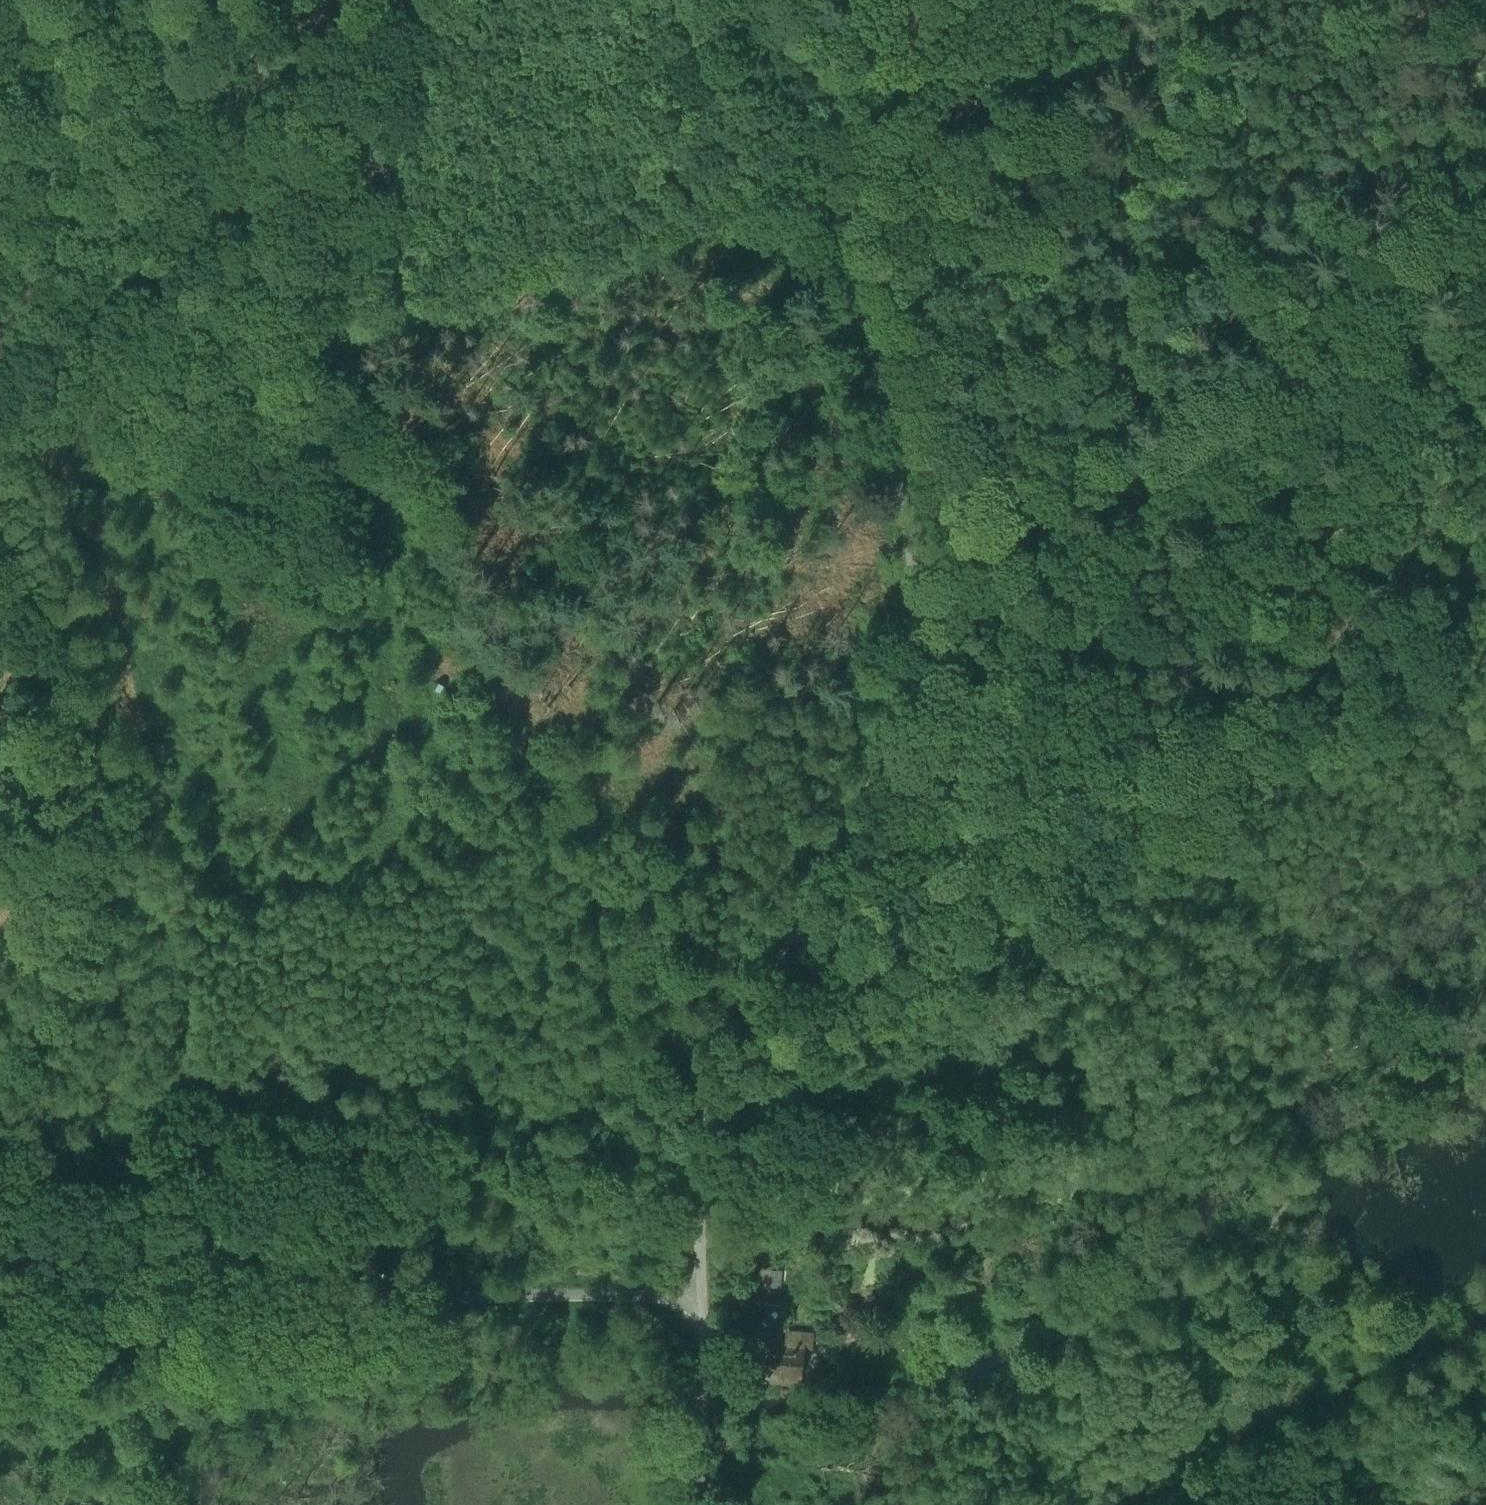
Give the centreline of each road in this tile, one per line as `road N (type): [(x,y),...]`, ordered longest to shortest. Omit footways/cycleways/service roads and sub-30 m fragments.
road 1 (unclassified): [(713,1296),(717,1083),(833,893),(907,701),(917,647),(898,429),(771,0)]
road 2 (unclassified): [(0,1330),(289,1305),(713,1296)]
road 3 (unclassified): [(702,1504),(713,1296)]

